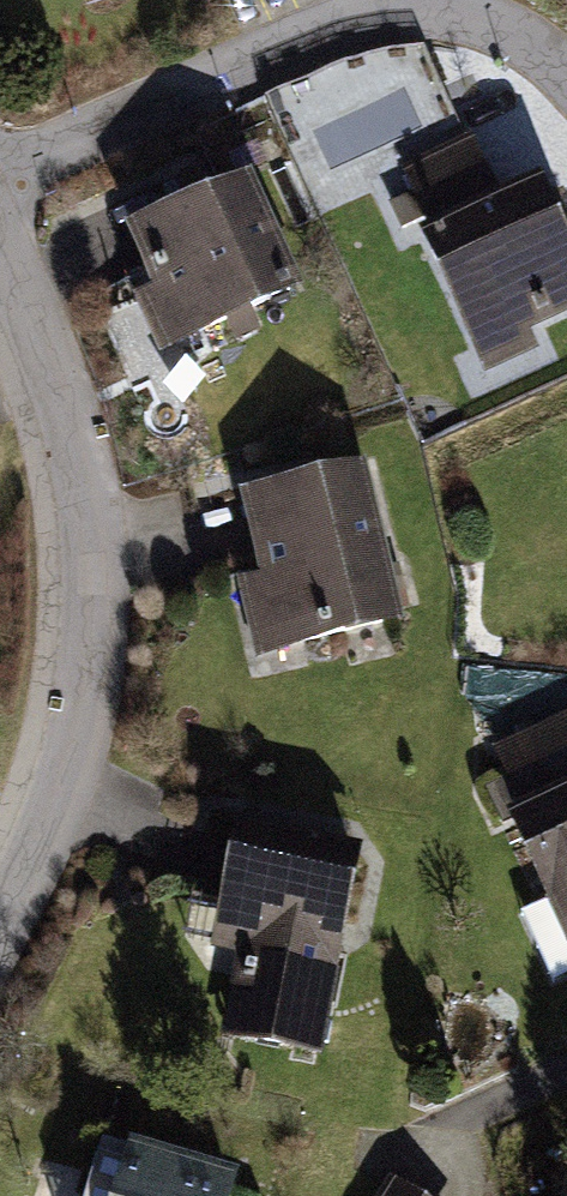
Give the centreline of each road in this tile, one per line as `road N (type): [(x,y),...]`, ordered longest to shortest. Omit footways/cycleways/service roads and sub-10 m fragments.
road 1 (residential): [(0,282),(74,455),(89,593),(58,803),(0,913)]
road 2 (residential): [(0,167),(380,3),(483,18),(566,75)]

